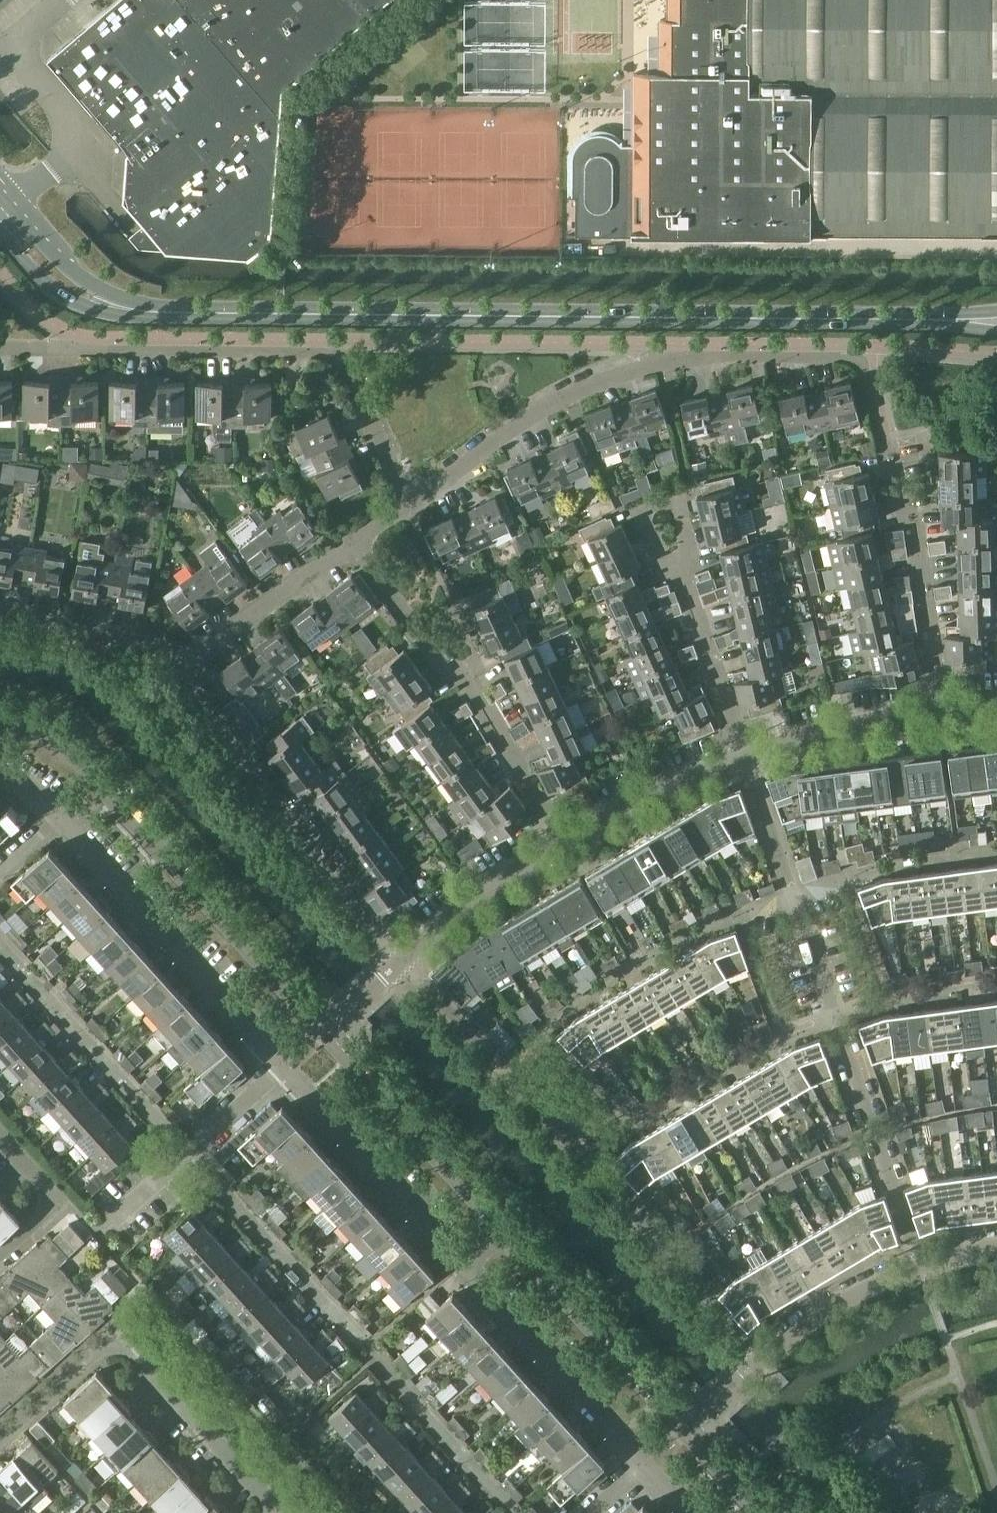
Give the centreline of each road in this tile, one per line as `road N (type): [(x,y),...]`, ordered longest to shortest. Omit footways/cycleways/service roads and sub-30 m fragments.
road 1 (residential): [(413,495),(592,381),(709,354),(858,357),(871,370),(897,498),(916,530),(939,708)]
road 2 (secondary): [(175,313),(996,320)]
road 3 (residential): [(766,1362),(400,959)]
road 4 (residential): [(924,1263),(746,756)]
road 5 (residential): [(0,347),(321,349),(341,360),(413,495)]
road 6 (residential): [(514,1512),(187,1154)]
road 7 (tertiary): [(321,1027),(80,756),(0,719)]
road 8 (residential): [(279,1512),(115,1334),(0,1438)]
road 9 (residential): [(400,959),(267,816),(276,803),(180,667)]
road 10 (residential): [(562,840),(463,668),(451,674),(353,541)]
road 11 (residential): [(58,811),(284,1064)]
road 12 (residential): [(187,1154),(0,944)]
road 13 (tertiary): [(686,1429),(501,1226)]
road 14 (residential): [(462,1263),(644,1466)]
road 15 (tertiary): [(501,1226),(321,1027)]
road 16 (residential): [(284,1064),(462,1263)]
road 17 (residential): [(180,667),(353,541)]
road 18 (secondary): [(0,235),(49,292),(87,311),(138,319),(175,313)]
road 19 (residential): [(746,756),(656,789),(562,840)]
road 20 (secondary): [(175,313),(92,286),(14,202)]
road 21 (residential): [(400,959),(479,891),(562,840)]
road 22 (residential): [(939,708),(746,756)]
road 23 (residential): [(746,756),(681,569)]
road 24 (residential): [(180,667),(156,643),(0,616)]
road 25 (residential): [(924,1263),(829,1308),(766,1362)]
road 26 (residential): [(681,569),(685,541),(675,492),(639,505),(662,553)]
road 27 (residential): [(0,1253),(58,1201),(0,1138)]
road 28 (residential): [(187,1154),(284,1064)]

